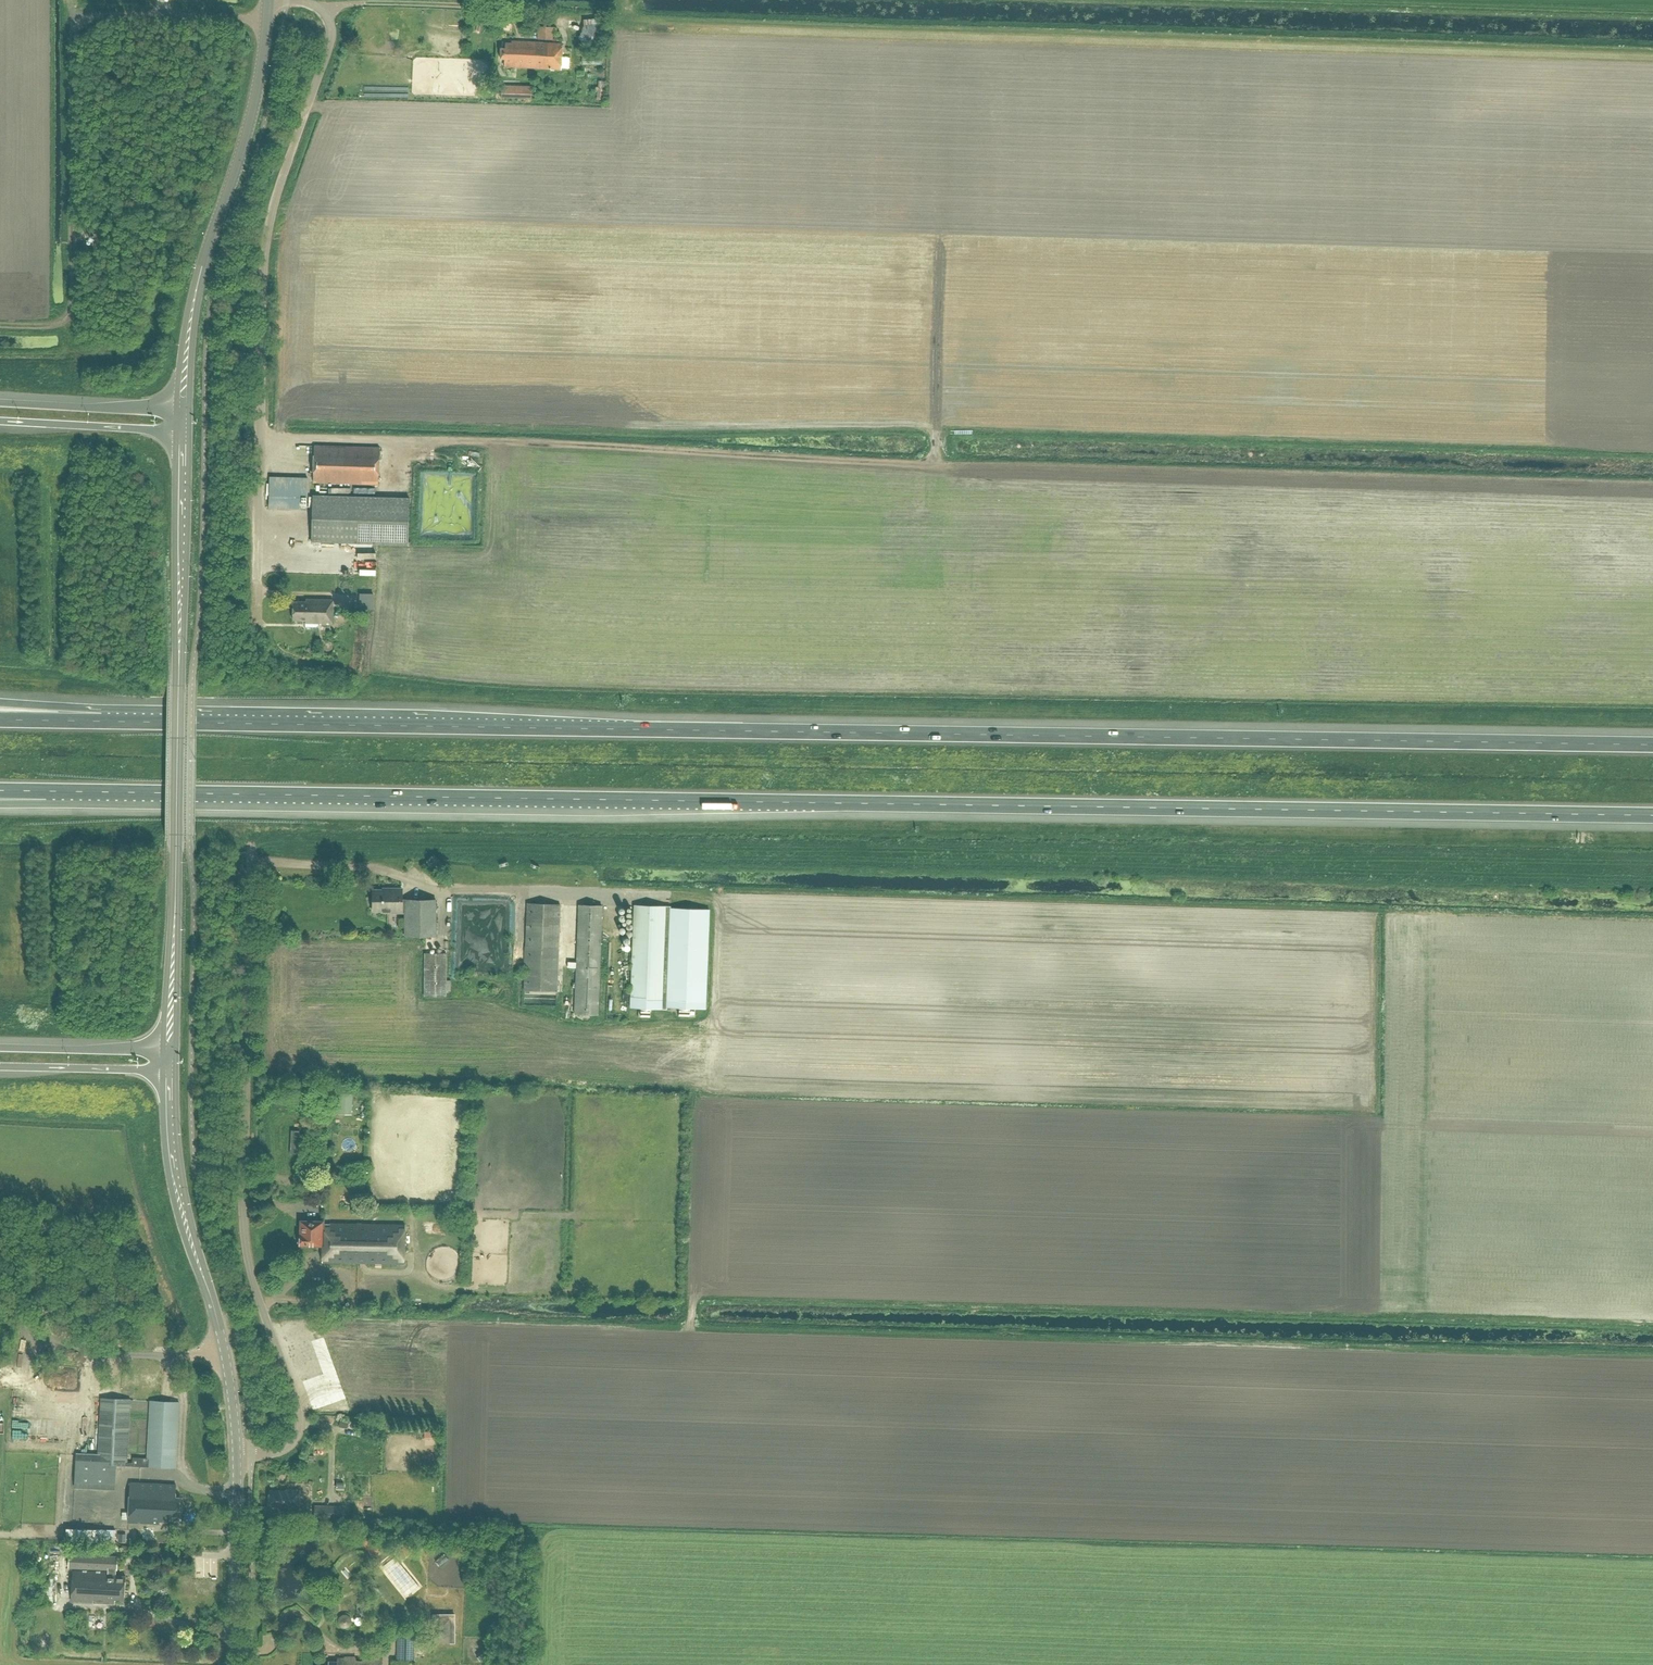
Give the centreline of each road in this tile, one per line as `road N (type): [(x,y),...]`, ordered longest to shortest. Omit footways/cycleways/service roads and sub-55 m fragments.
road 1 (motorway): [(49,793),(1652,815)]
road 2 (motorway): [(1652,744),(101,721)]
road 3 (track): [(261,434),(1652,487)]
road 4 (unclassified): [(257,638),(267,243),(332,34),(319,7),(284,0)]
road 5 (unclassified): [(237,1456),(291,1445),(301,1416),(246,1247),(248,843)]
road 6 (tertiary): [(170,1051),(183,431)]
road 7 (track): [(150,17),(95,21),(73,39),(71,307),(48,325),(0,325)]
road 8 (tertiary): [(183,412),(194,302),(250,120),(268,0)]
road 9 (tertiary): [(237,1456),(222,1341),(172,1147),(169,1070)]
road 10 (tertiary): [(232,1664),(237,1456)]
road 11 (motorway): [(0,421),(183,431)]
road 12 (motorway): [(183,412),(0,403)]
road 13 (motorway): [(170,1051),(0,1047)]
road 14 (motorway): [(0,1067),(169,1070)]
road 15 (track): [(121,1355),(0,1314)]

